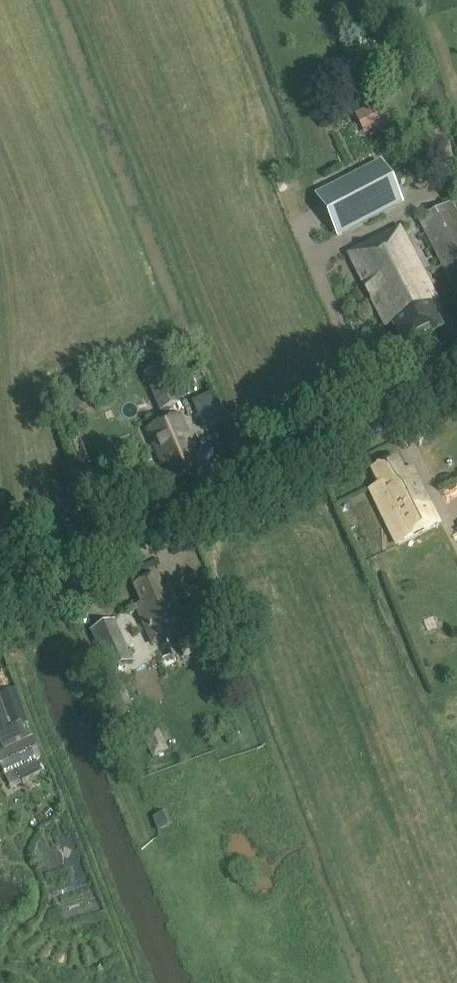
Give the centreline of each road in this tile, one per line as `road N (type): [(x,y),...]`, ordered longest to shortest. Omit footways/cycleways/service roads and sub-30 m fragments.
road 1 (tertiary): [(0,608),(456,378)]

